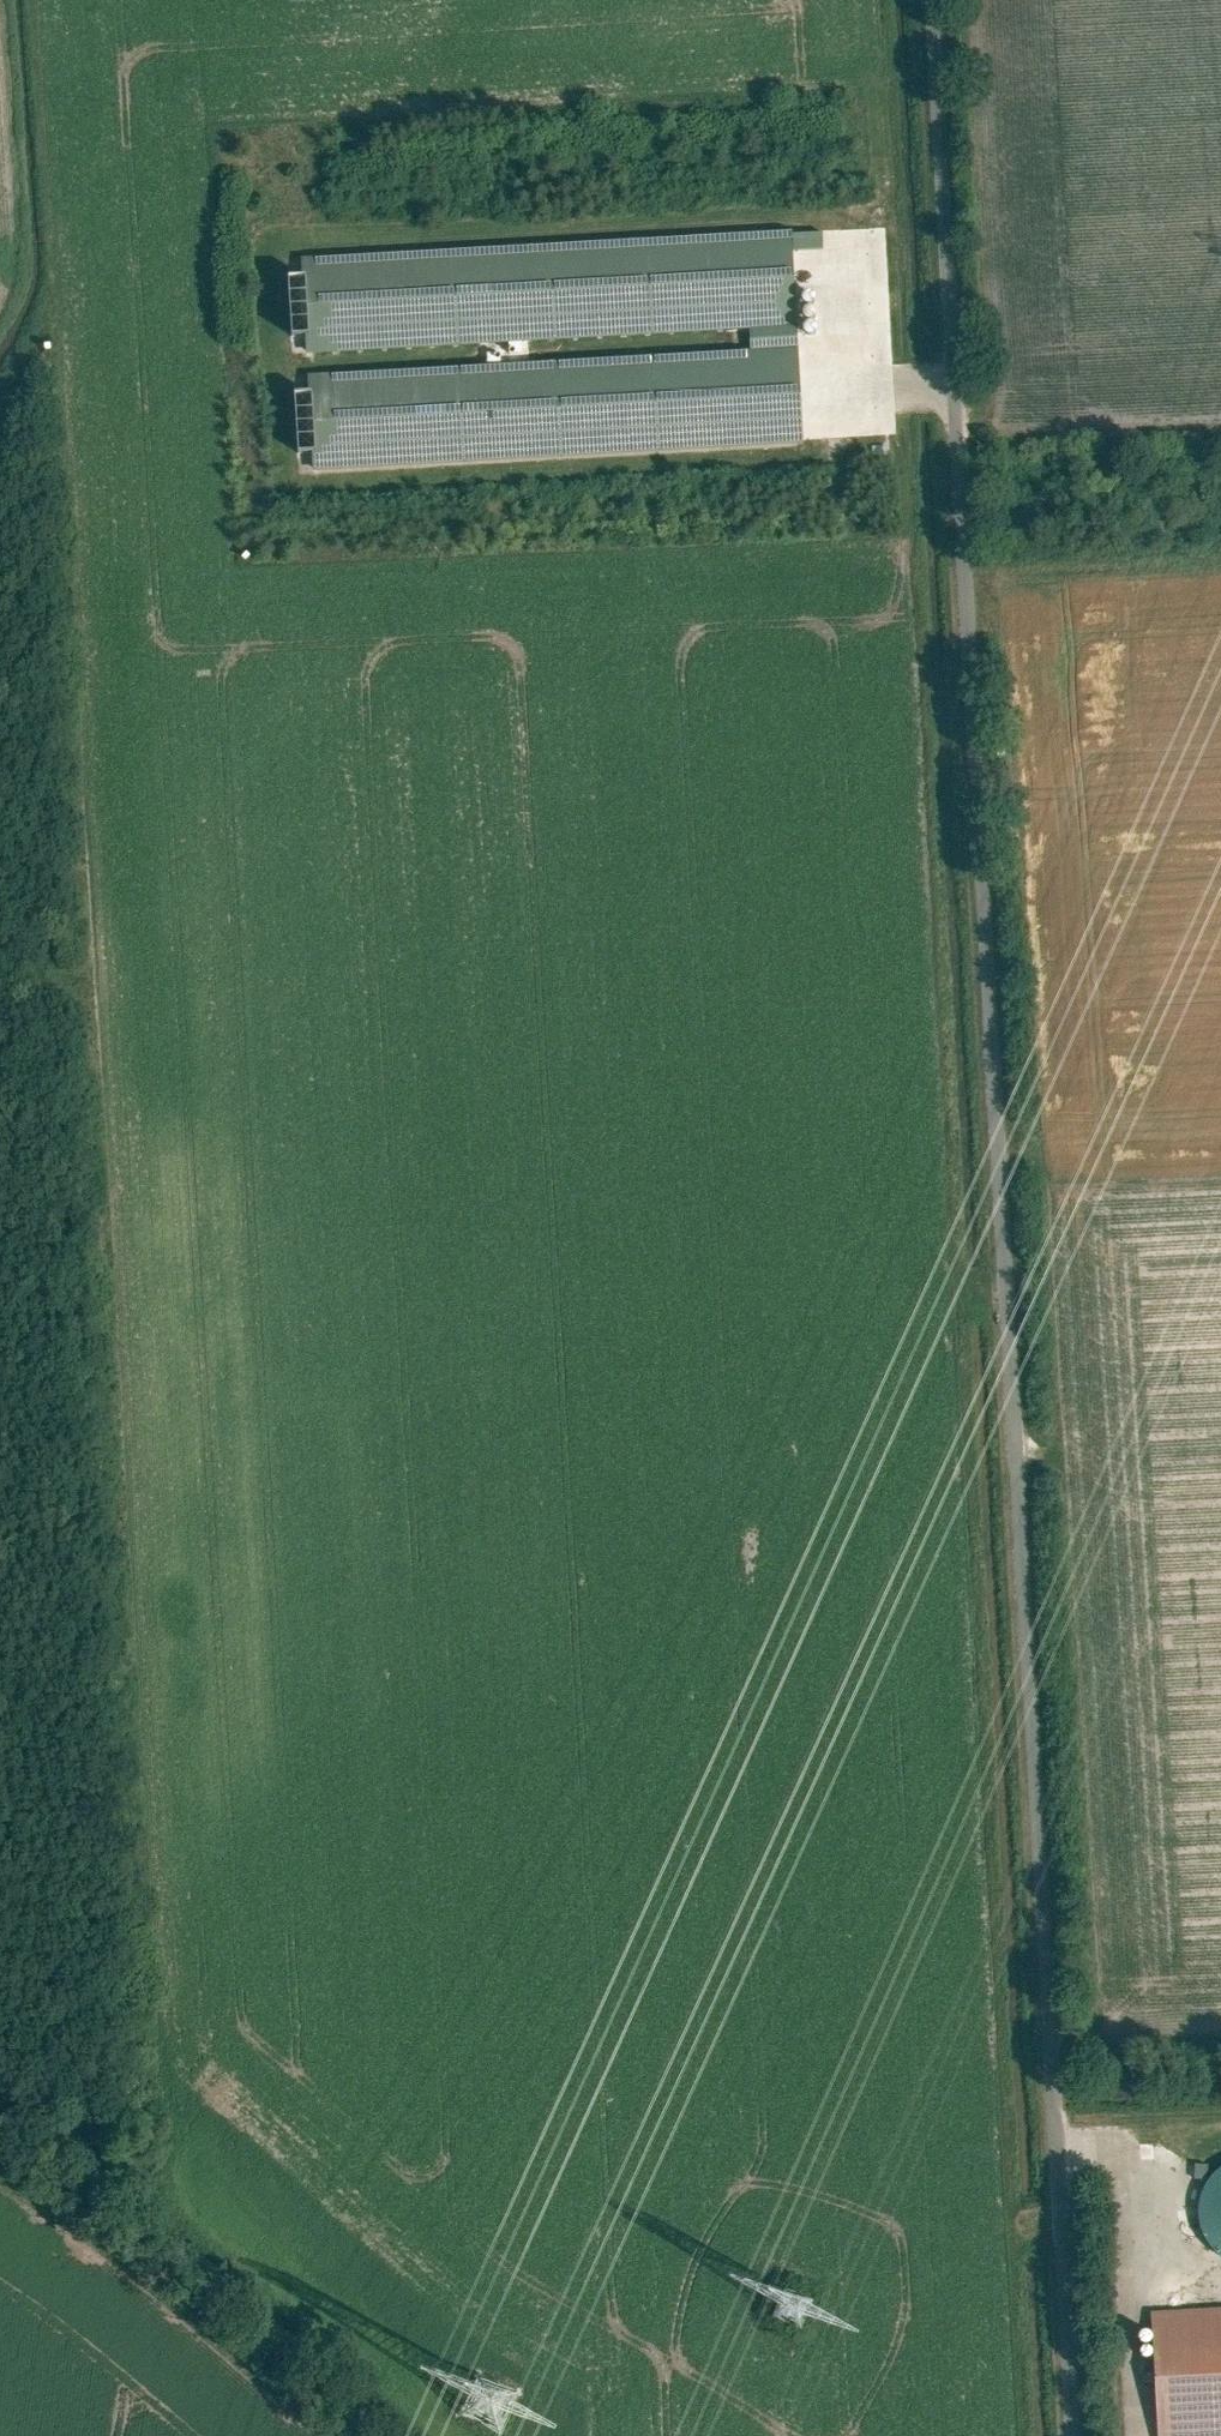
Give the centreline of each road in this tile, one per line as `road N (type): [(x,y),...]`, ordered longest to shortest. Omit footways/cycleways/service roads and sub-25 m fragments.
road 1 (unclassified): [(1079,2435),(934,0)]

